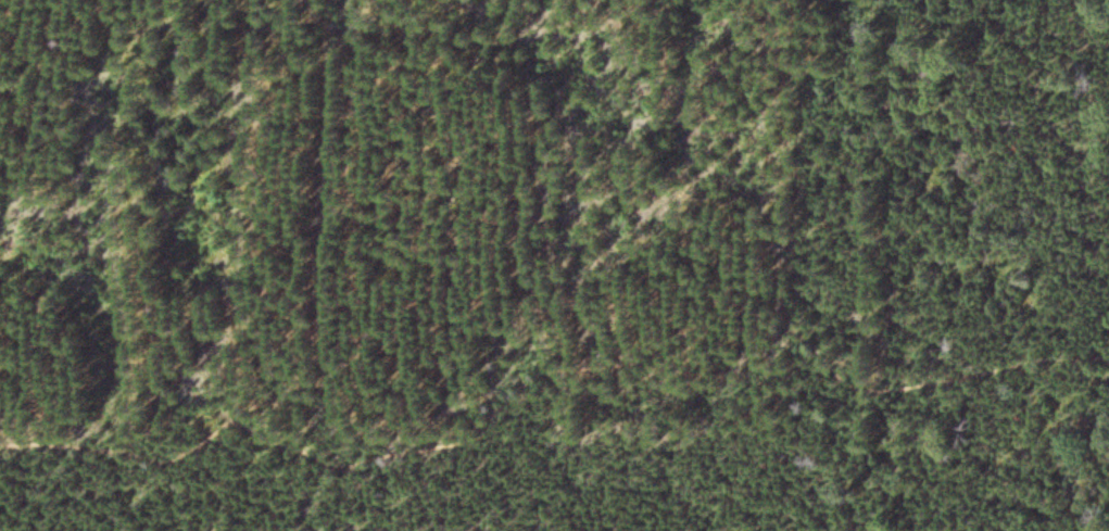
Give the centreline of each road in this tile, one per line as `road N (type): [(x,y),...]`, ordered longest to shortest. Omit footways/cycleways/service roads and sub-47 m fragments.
road 1 (track): [(1108,354),(861,387),(789,332),(732,379),(653,392),(529,377),(441,441),(328,458),(229,417),(155,464),(65,444),(0,446)]

